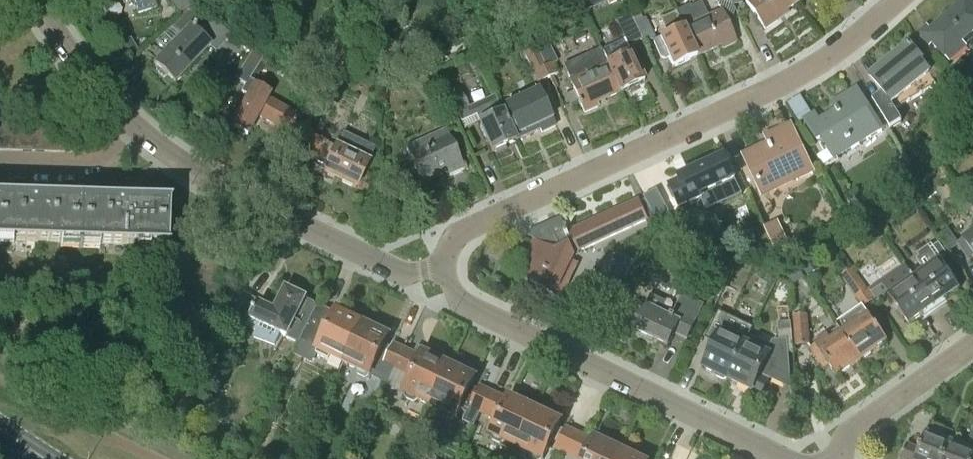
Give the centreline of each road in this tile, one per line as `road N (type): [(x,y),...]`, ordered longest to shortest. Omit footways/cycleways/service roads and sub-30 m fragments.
road 1 (residential): [(443,267),(474,226),(762,97),(841,49),(899,0)]
road 2 (residential): [(443,267),(392,269),(239,196),(96,88),(34,0)]
road 3 (residential): [(783,458),(463,302),(443,267)]
road 4 (residential): [(839,458),(861,422),(972,345)]

